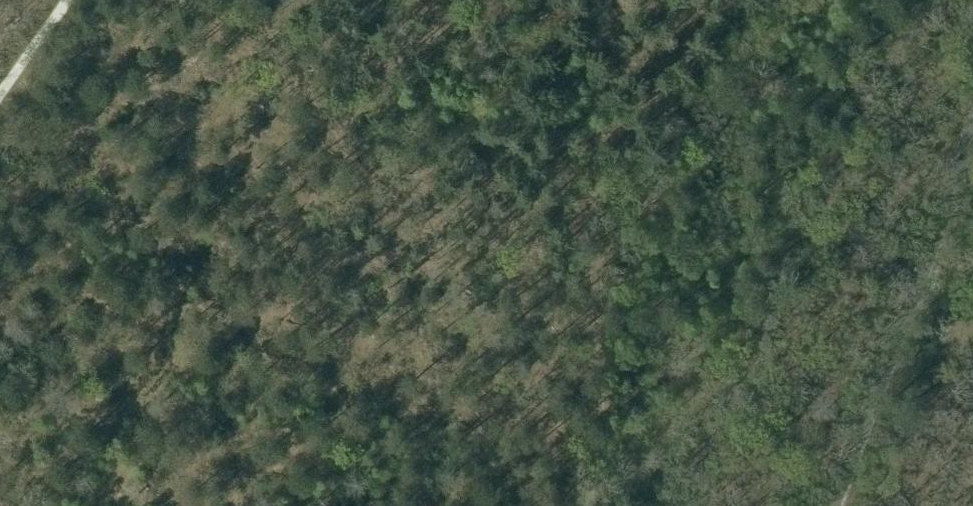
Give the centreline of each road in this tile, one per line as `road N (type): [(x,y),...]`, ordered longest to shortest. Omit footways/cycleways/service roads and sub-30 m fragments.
road 1 (tertiary): [(831,505),(972,134)]

